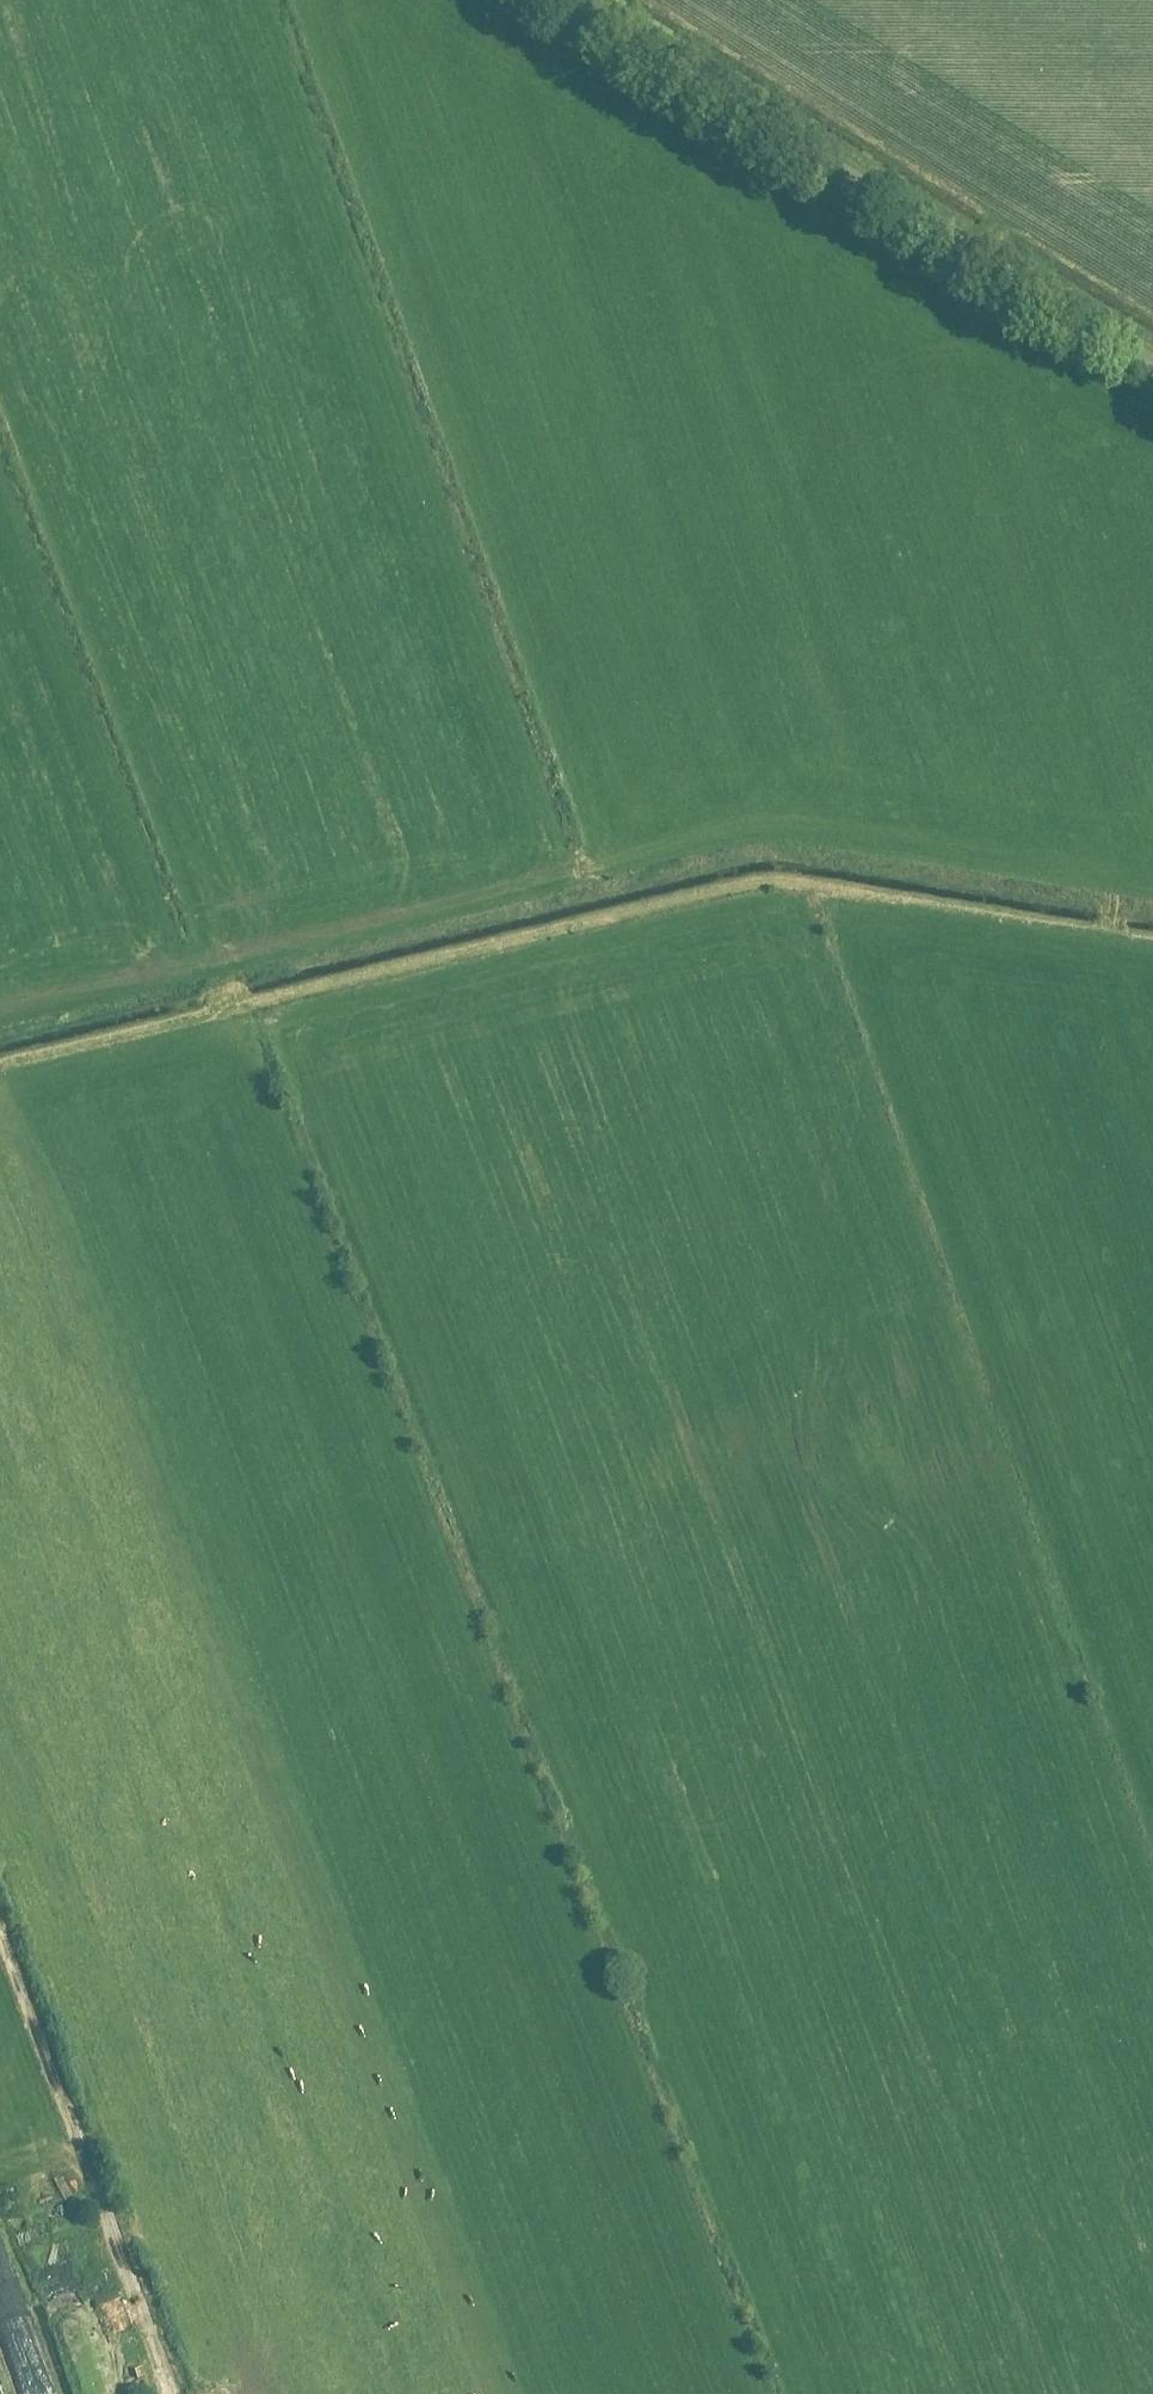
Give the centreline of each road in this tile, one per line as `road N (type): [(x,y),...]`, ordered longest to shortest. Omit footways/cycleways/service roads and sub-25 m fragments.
road 1 (unclassified): [(1152,367),(561,0)]
road 2 (track): [(168,2393),(0,1928)]

